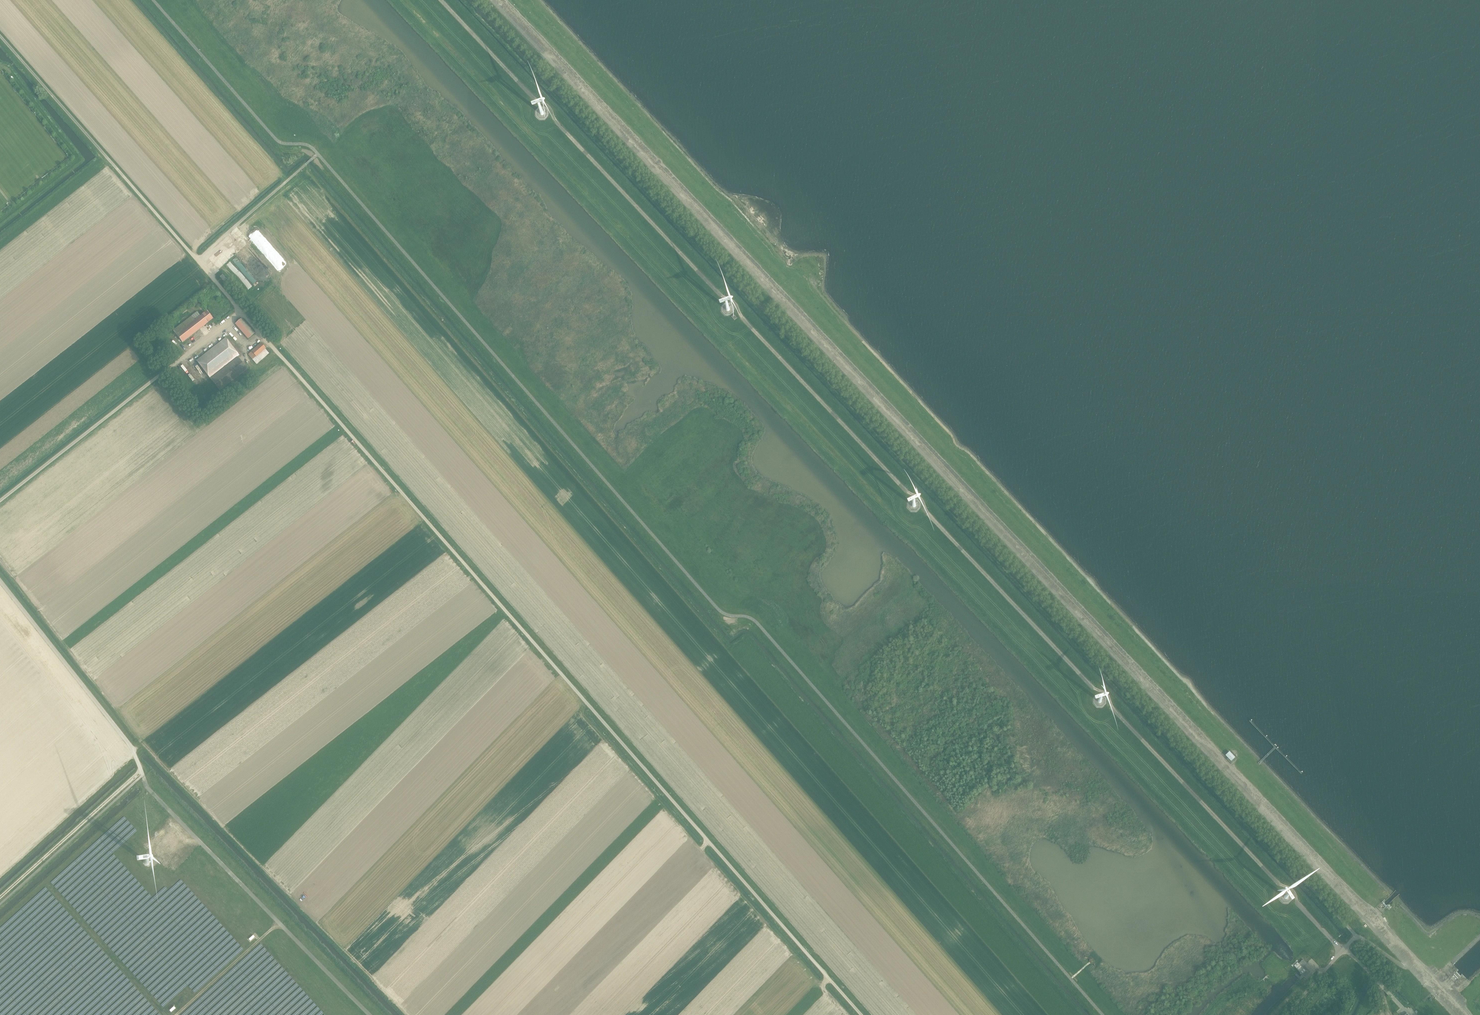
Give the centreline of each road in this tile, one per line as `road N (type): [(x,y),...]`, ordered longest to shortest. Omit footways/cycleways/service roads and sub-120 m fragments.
road 1 (track): [(860,1014),(0,36)]
road 2 (unclassified): [(0,501),(240,311)]
road 3 (track): [(143,775),(129,744),(0,581)]
road 4 (track): [(0,897),(141,770)]
road 5 (track): [(49,886),(165,1014)]
road 6 (track): [(198,260),(305,165)]
road 7 (track): [(176,1014),(279,922)]

